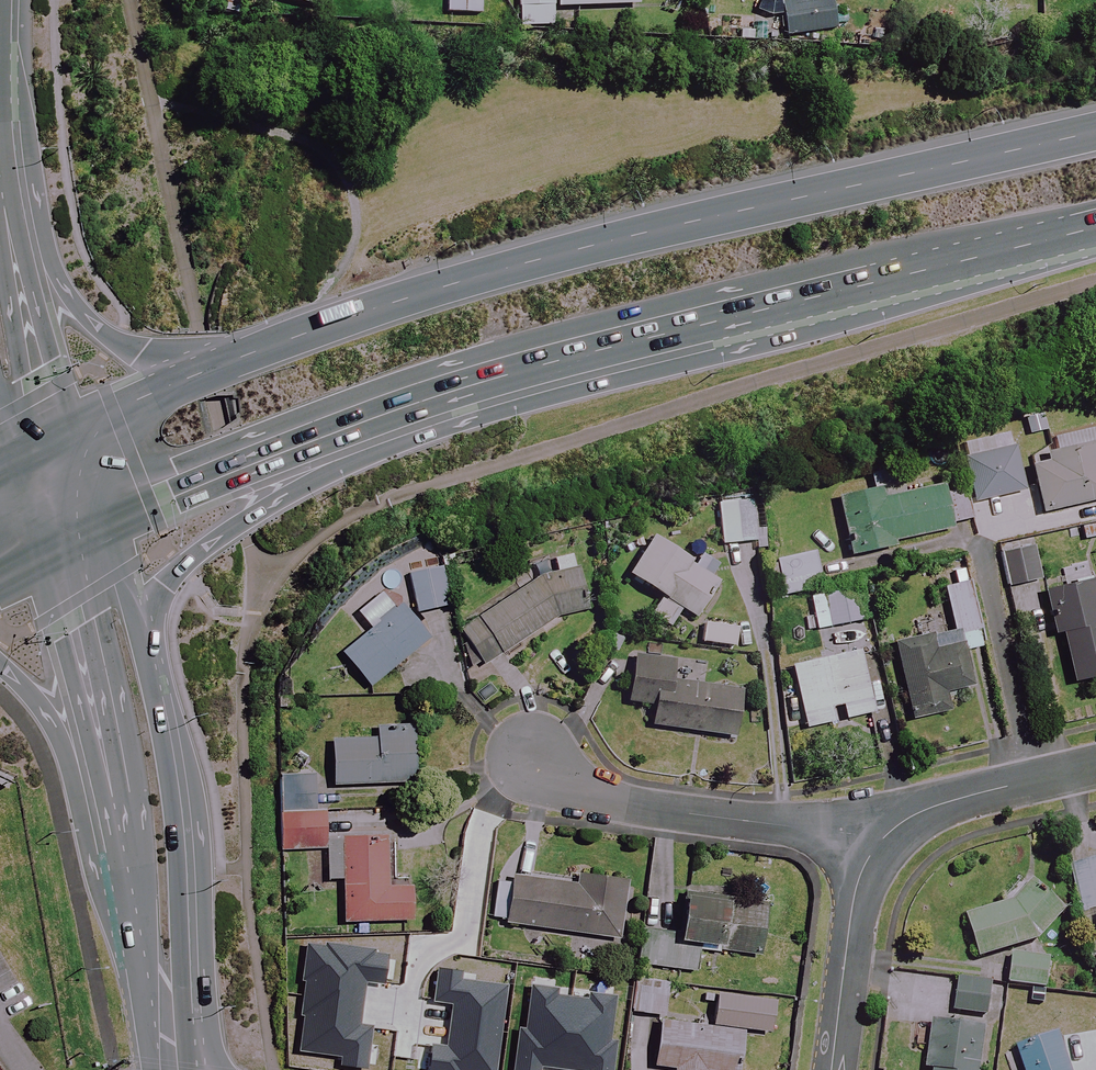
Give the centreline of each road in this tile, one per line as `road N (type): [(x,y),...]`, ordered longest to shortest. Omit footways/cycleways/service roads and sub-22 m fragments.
road 1 (primary): [(222,364),(497,271),(1095,129)]
road 2 (primary): [(1095,226),(544,364),(328,436)]
road 3 (tertiary): [(136,625),(167,761),(178,869),(167,1028)]
road 4 (residential): [(880,842),(624,803),(570,787),(531,753)]
road 5 (tertiary): [(167,1028),(108,745)]
road 6 (primary): [(328,436),(239,525),(182,566),(136,625)]
road 7 (primary): [(328,436),(101,532)]
road 8 (primary): [(16,258),(114,341),(222,364)]
road 9 (residential): [(832,1069),(857,880),(880,842)]
road 10 (residential): [(880,842),(939,803),(1095,766)]
road 11 (tertiary): [(108,745),(77,600),(57,550)]
road 12 (tertiary): [(16,258),(64,437)]
road 13 (primary): [(64,437),(222,364)]
road 14 (tertiary): [(0,117),(16,258)]
road 15 (primary): [(108,745),(0,666)]

